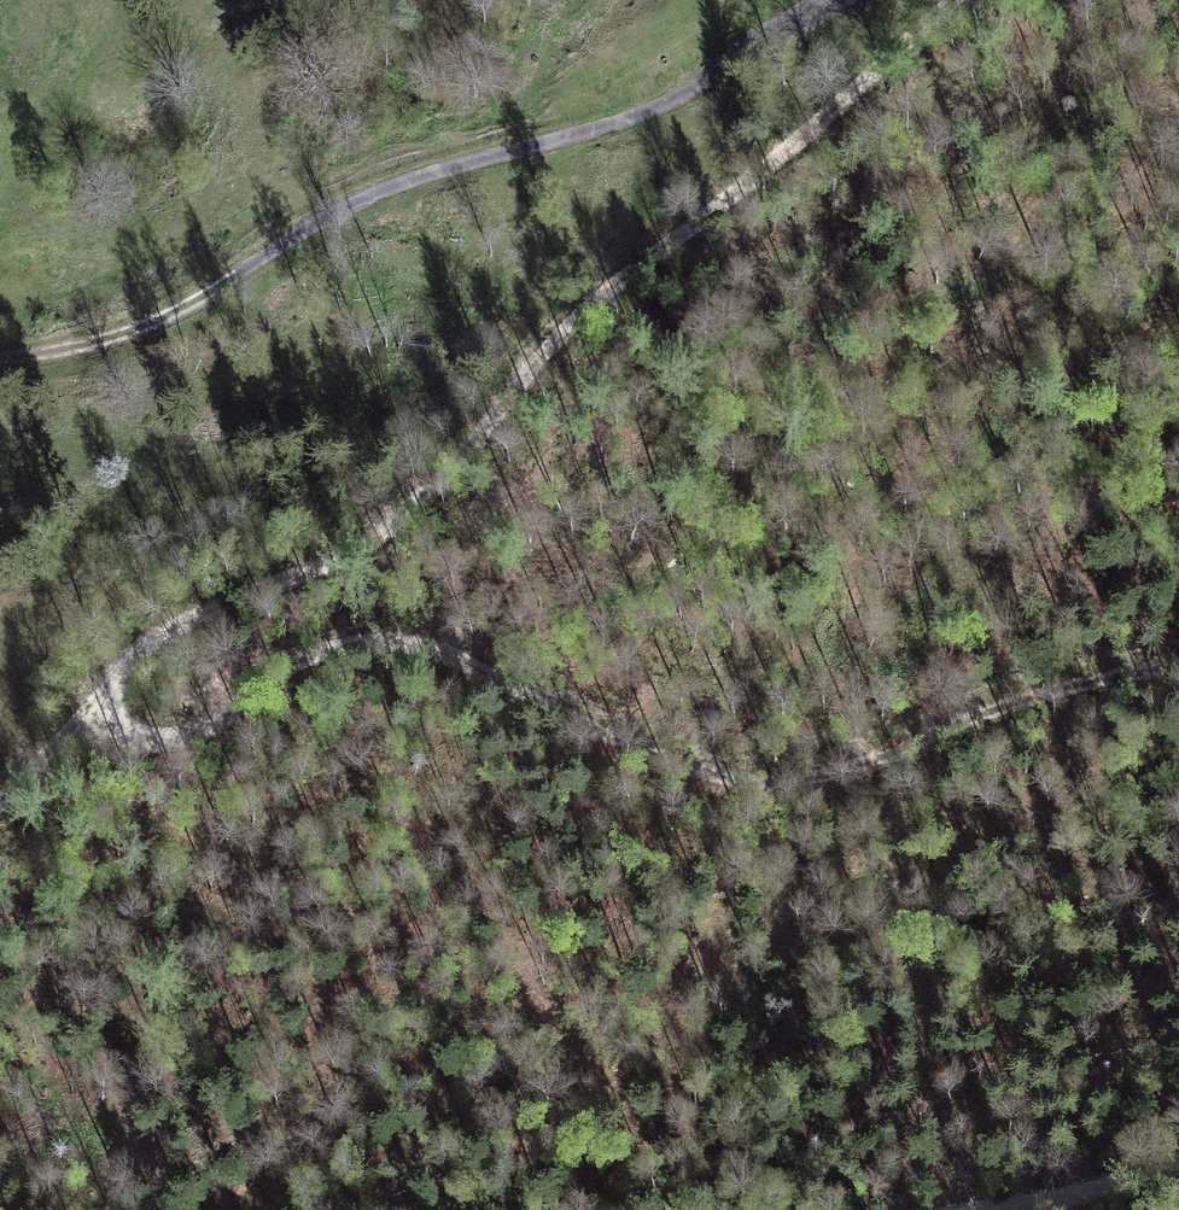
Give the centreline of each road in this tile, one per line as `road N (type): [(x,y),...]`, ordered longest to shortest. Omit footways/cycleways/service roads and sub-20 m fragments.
road 1 (track): [(0,803),(141,652),(270,583),(347,554),(397,518),(574,319),(747,182),(955,0)]
road 2 (track): [(72,727),(146,738),(181,734),(209,723),(299,651),(340,635),(383,632),(428,642),(701,775),(750,780),(803,775),(913,741),(1035,688),(1178,661)]
road 3 (unclassified): [(0,360),(152,322),(374,193),(661,105),(823,0)]
road 4 (track): [(1178,1166),(1047,1206),(998,1209)]

